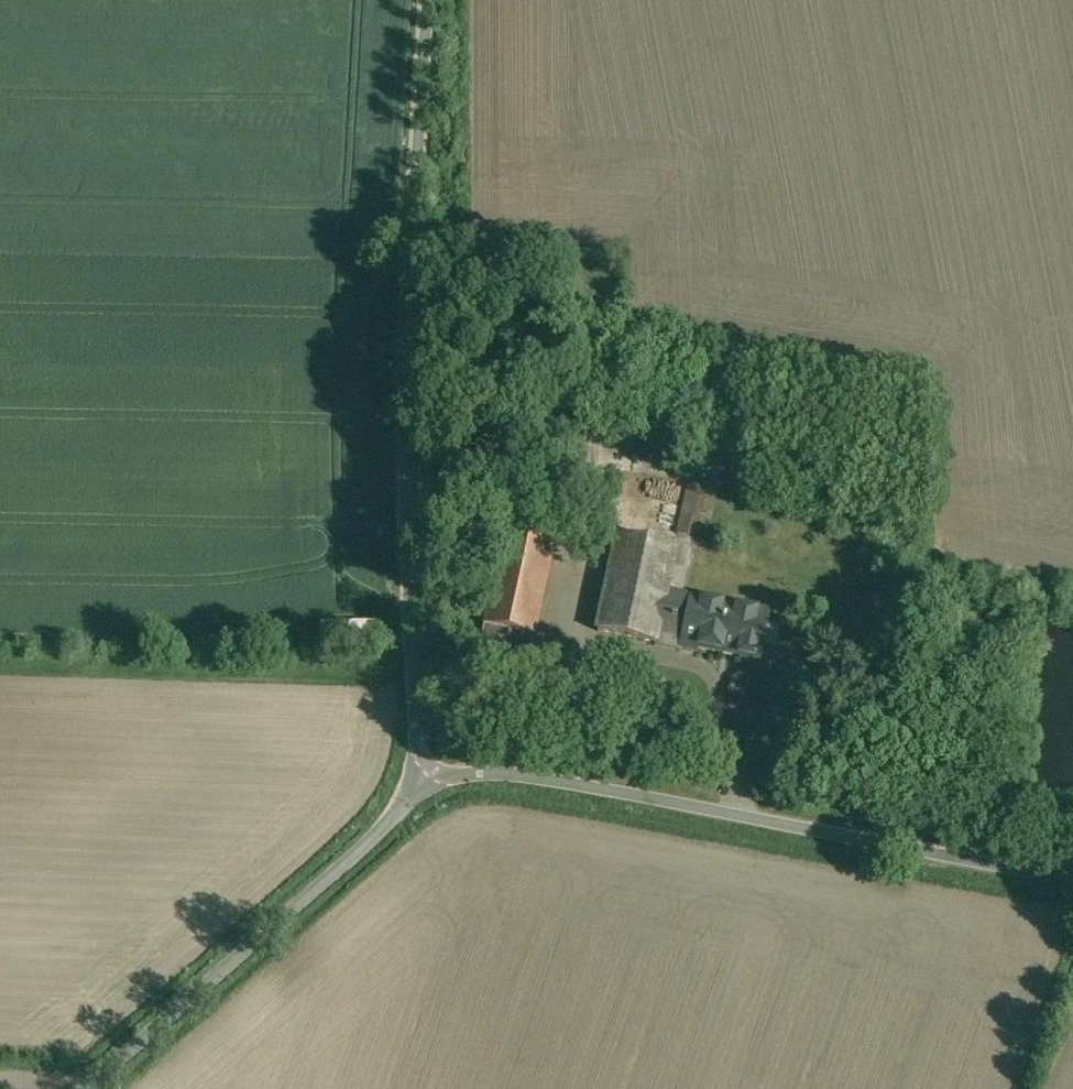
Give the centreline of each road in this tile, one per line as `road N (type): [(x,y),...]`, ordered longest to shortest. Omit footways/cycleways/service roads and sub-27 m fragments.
road 1 (unclassified): [(420,779),(407,421),(428,0)]
road 2 (unclassified): [(1072,884),(515,775),(420,779)]
road 3 (unclassified): [(420,779),(88,1088)]

